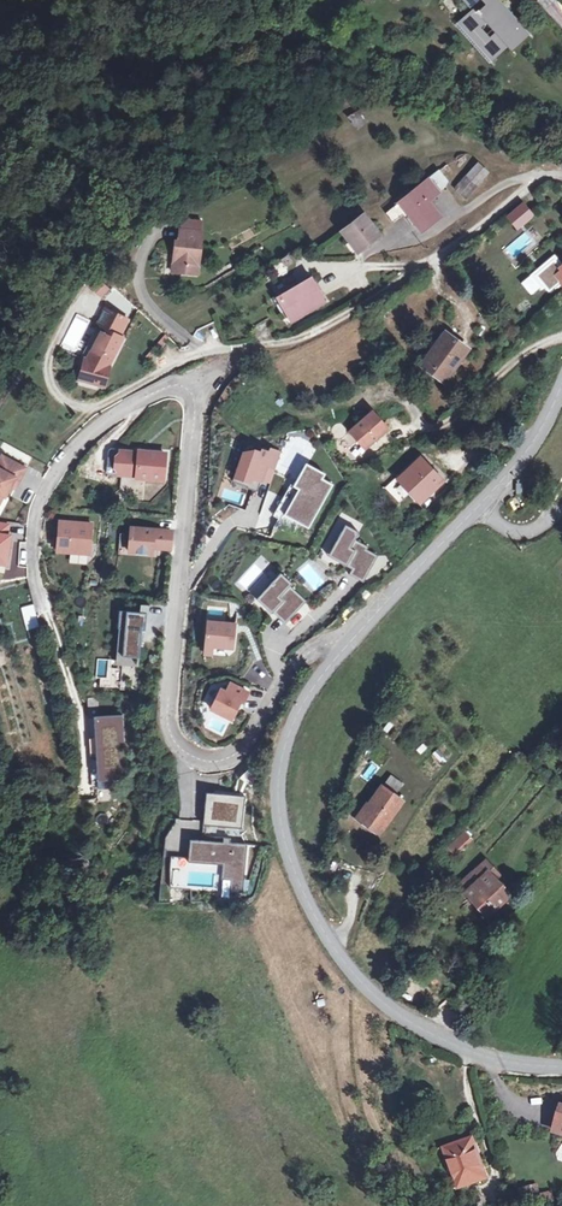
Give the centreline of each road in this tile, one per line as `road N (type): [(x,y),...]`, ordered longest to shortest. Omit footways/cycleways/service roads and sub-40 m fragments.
road 1 (residential): [(351,642),(320,640),(291,659),(232,760),(208,764),(183,755),(170,736),(168,667),(199,387),(188,381),(106,417),(71,449),(41,499),(32,560)]
road 2 (residential): [(561,178),(536,176),(494,217),(315,335),(174,365),(90,409),(67,404),(48,379),(53,344),(83,294)]
road 3 (tertiary): [(351,642),(308,693),(287,736),(277,796),(315,916),(380,1001),(426,1031),(497,1060),(561,1067)]
road 4 (tertiary): [(476,510),(351,642)]
road 5 (tertiary): [(561,388),(527,453),(476,510)]

